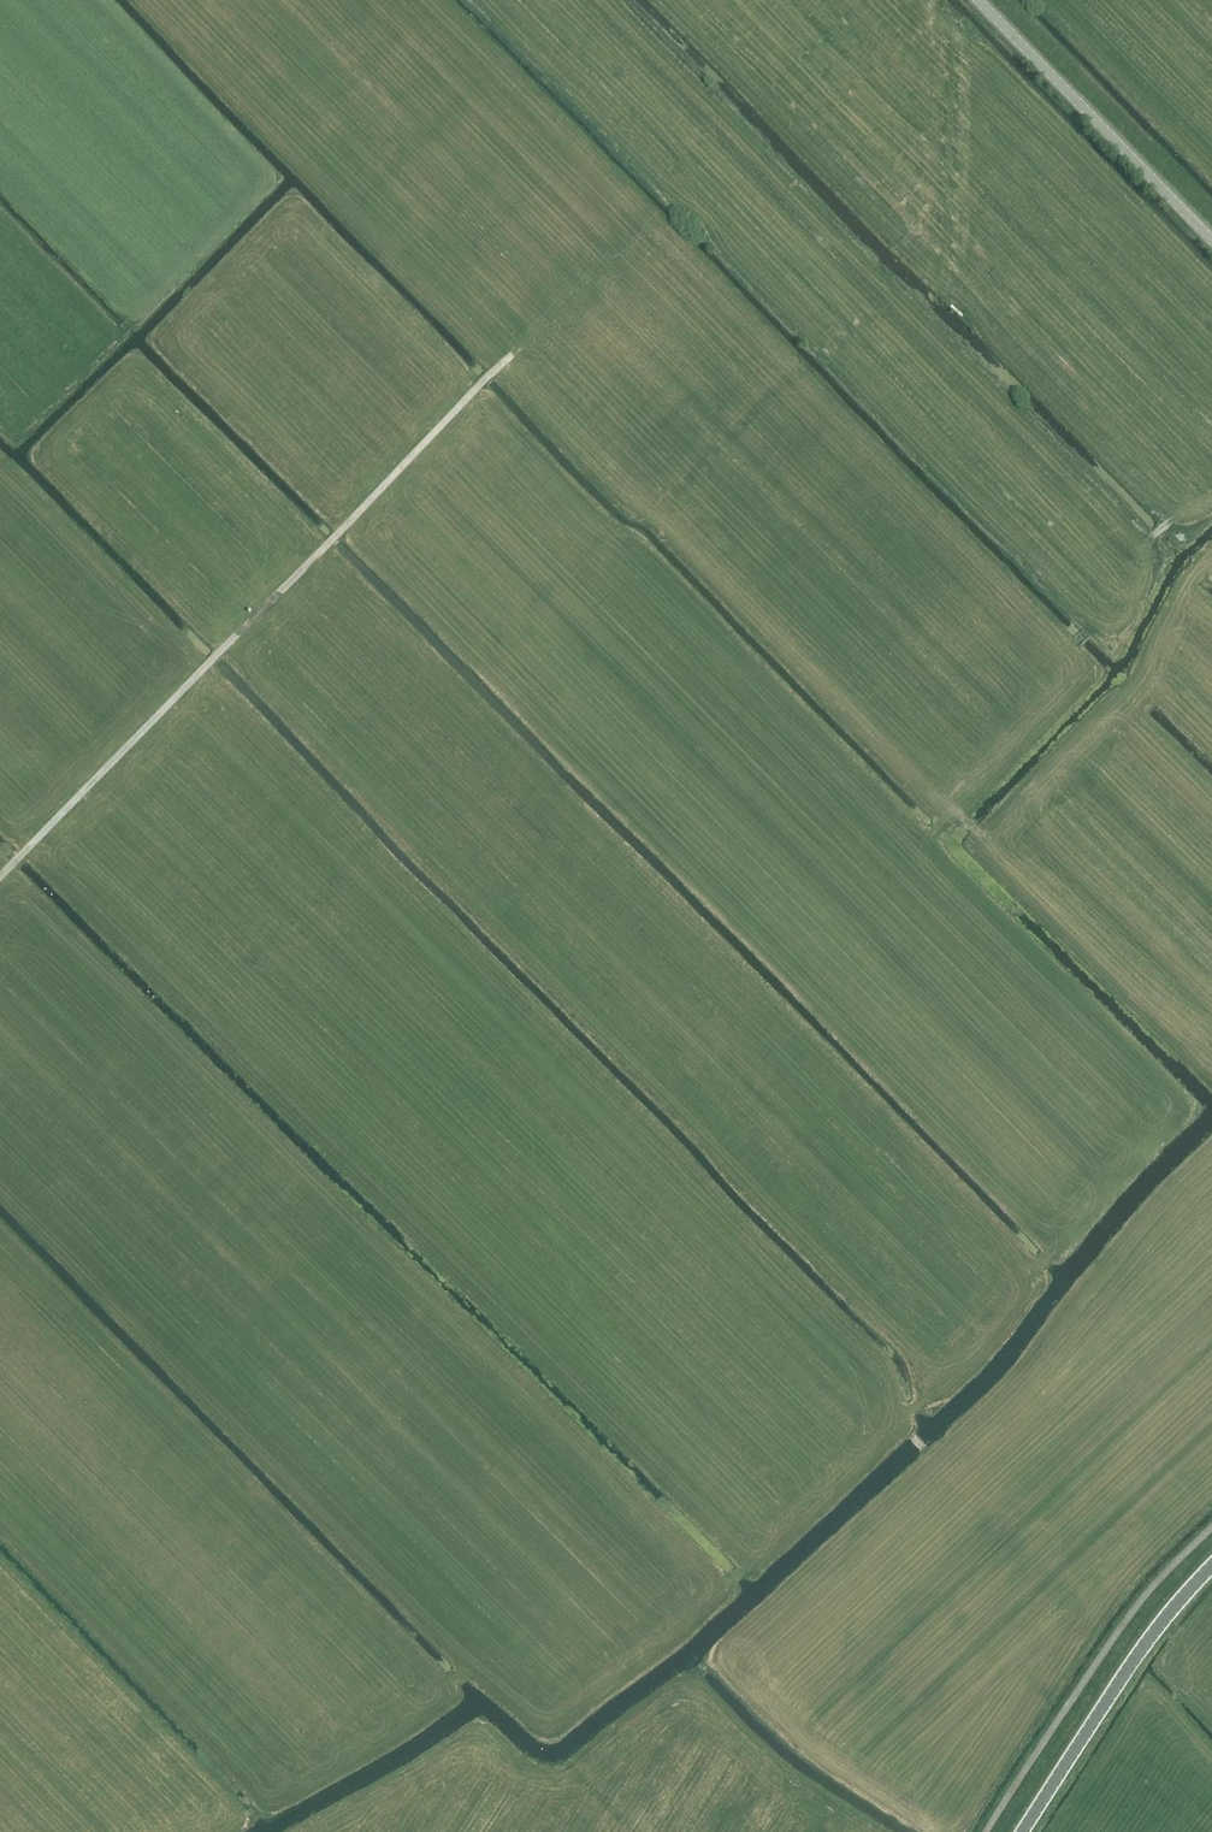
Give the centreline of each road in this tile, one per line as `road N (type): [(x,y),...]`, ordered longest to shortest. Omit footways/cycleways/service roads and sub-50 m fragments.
road 1 (track): [(0,877),(511,355)]
road 2 (tertiary): [(1211,240),(979,0)]
road 3 (secondary): [(1022,1831),(1147,1640),(1211,1566)]

